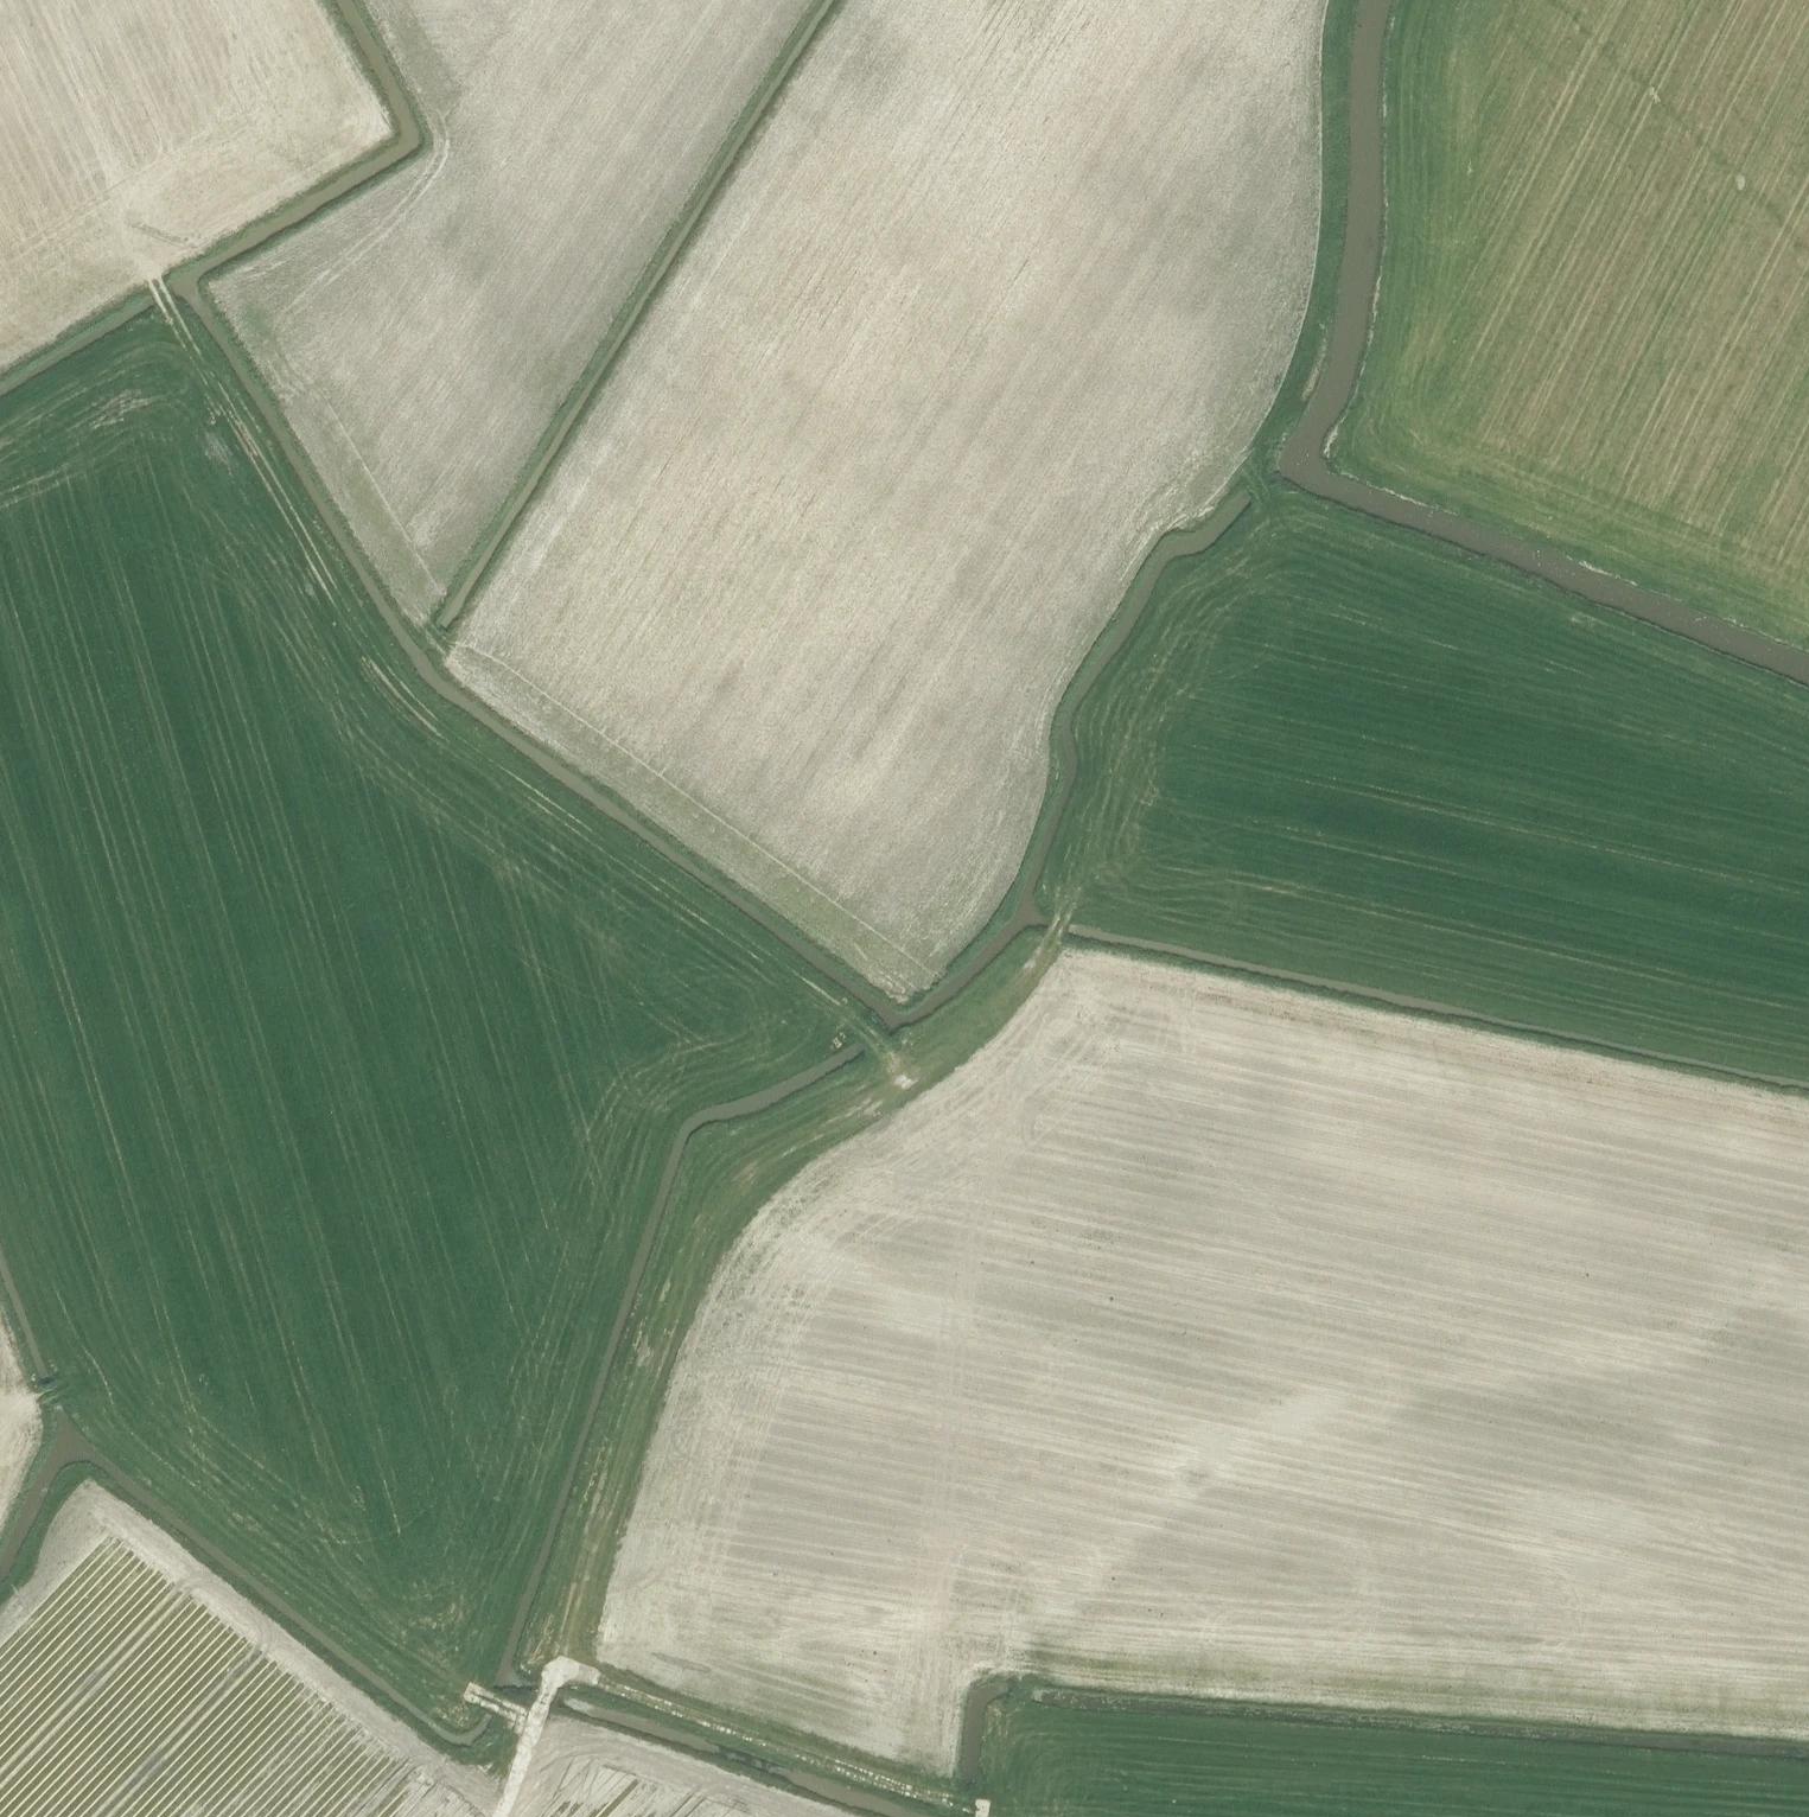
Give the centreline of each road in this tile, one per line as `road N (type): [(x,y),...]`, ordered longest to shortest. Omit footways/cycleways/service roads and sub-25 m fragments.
road 1 (track): [(499,1816),(543,1696),(555,1677),(576,1672),(987,1811)]

